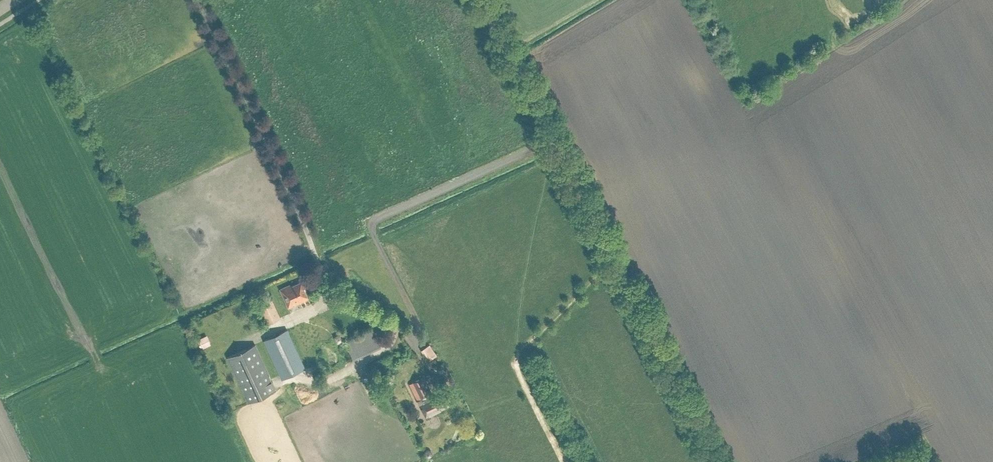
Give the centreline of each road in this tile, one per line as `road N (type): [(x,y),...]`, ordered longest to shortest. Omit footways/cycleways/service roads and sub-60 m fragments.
road 1 (unclassified): [(719,461),(486,0)]

